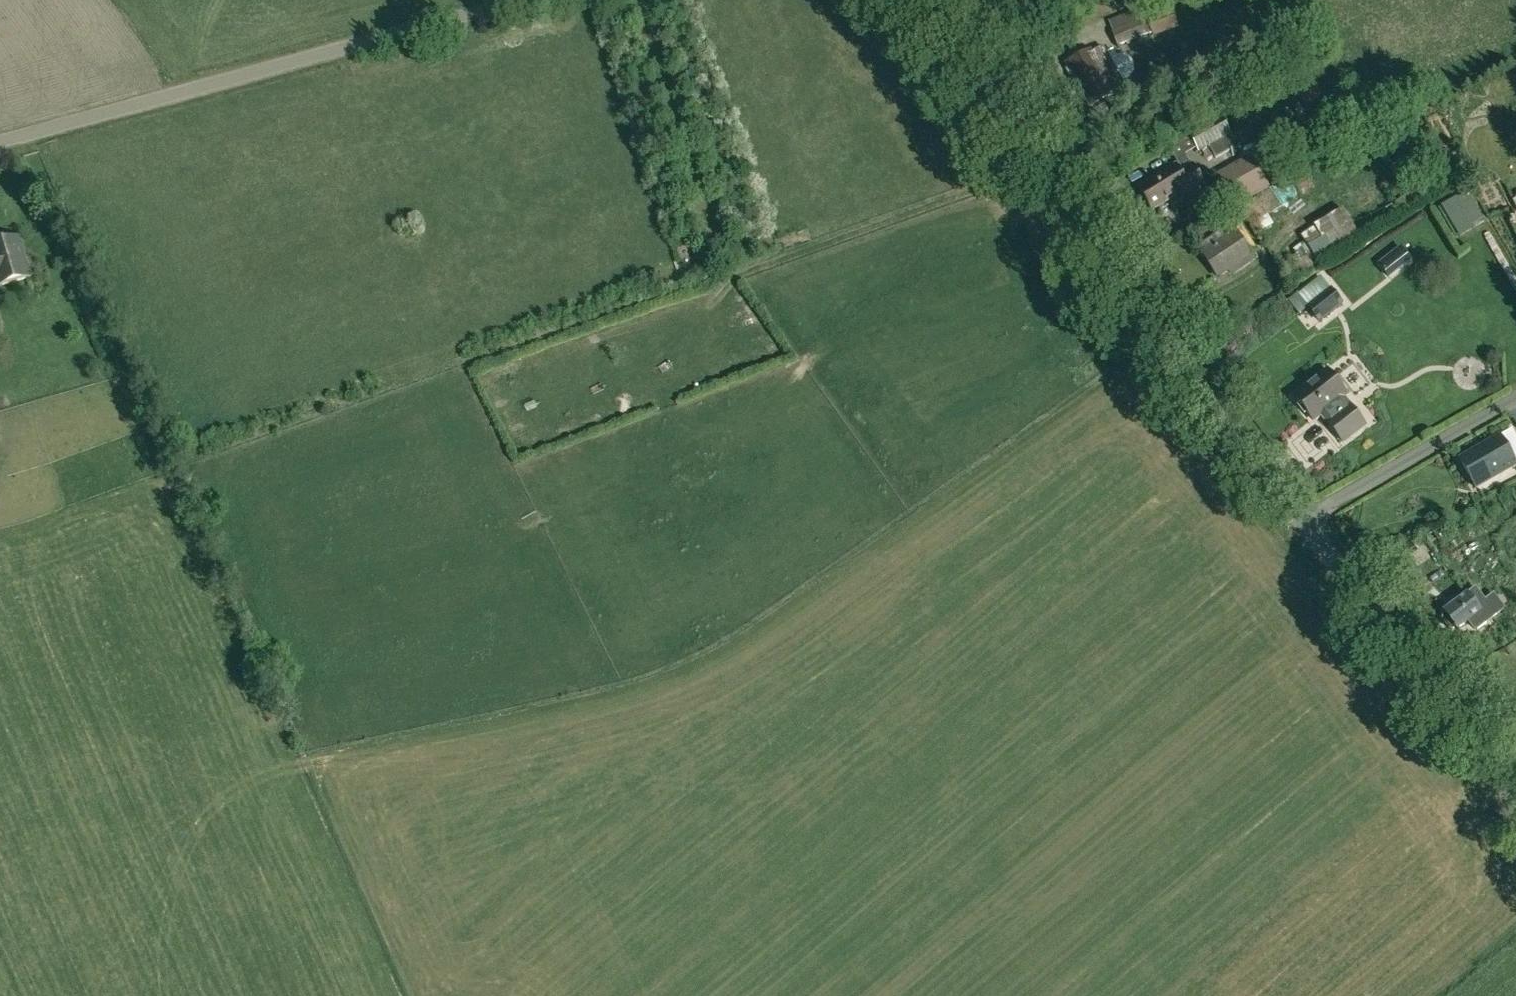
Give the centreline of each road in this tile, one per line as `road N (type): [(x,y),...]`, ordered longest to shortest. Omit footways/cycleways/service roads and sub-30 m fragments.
road 1 (unclassified): [(1303,519),(904,0)]
road 2 (unclassified): [(0,141),(518,0)]
road 3 (unclassified): [(1515,798),(1303,519)]
road 4 (unclassified): [(1303,519),(1515,394)]

